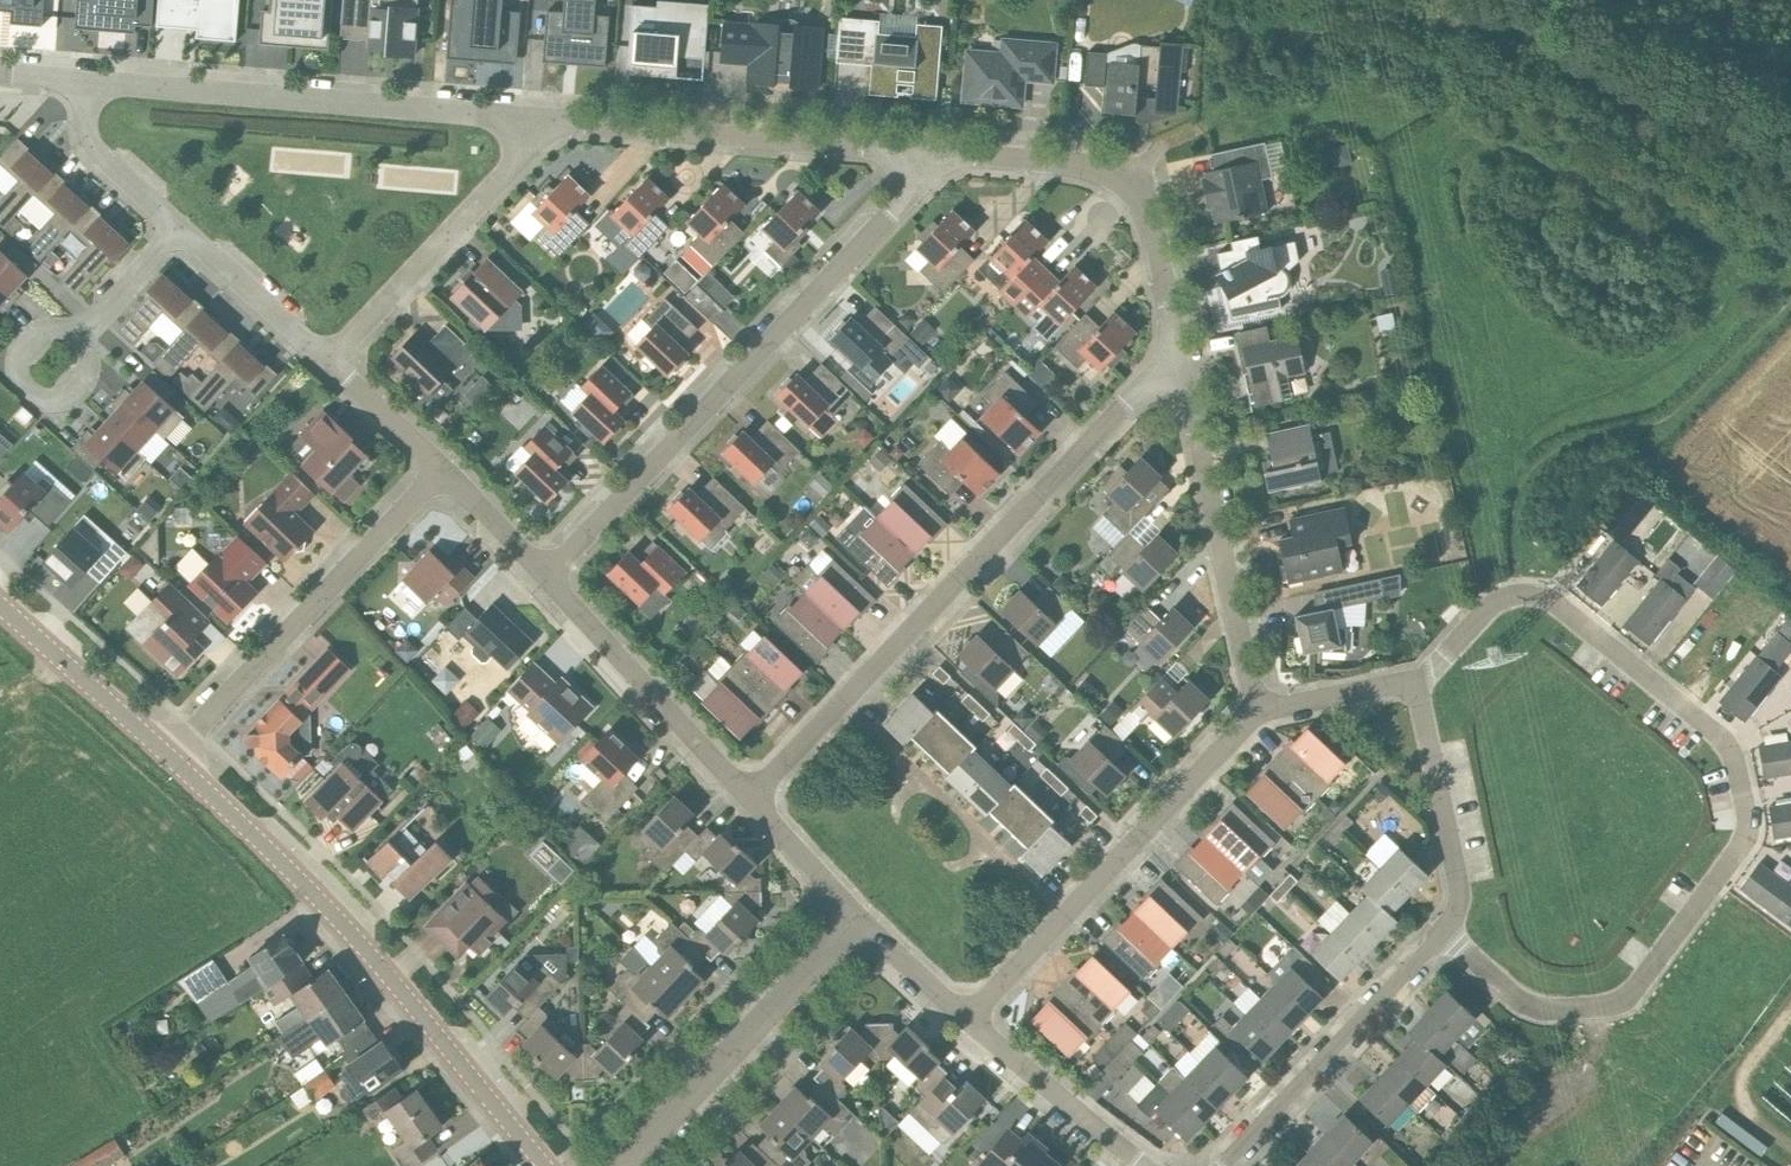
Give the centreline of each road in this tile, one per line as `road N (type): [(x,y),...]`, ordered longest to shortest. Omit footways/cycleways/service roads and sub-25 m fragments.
road 1 (residential): [(1445,934),(1533,1007),(1610,1007),(1635,995),(1750,829),(1728,740),(1560,600),(1532,592),(1496,599),(1414,681)]
road 2 (residential): [(752,797),(1178,358)]
road 3 (residential): [(546,579),(934,155)]
road 4 (tertiary): [(547,1165),(371,952),(172,758)]
road 5 (residential): [(87,79),(553,119)]
road 6 (residential): [(973,1021),(1259,705)]
road 7 (residential): [(172,758),(445,468)]
road 8 (residential): [(1178,358),(1149,203),(1133,174),(934,155)]
road 9 (residential): [(934,155),(553,119)]
road 10 (residential): [(1259,705),(1178,358)]
road 11 (residential): [(622,1165),(860,912)]
road 12 (residential): [(553,119),(328,360)]
road 13 (residential): [(1222,1165),(1445,934)]
road 14 (residential): [(546,579),(752,797)]
road 15 (residential): [(1445,934),(1461,889),(1414,681)]
road 16 (tertiary): [(172,758),(0,605)]
road 17 (residential): [(973,1021),(1143,1165)]
road 18 (unclassified): [(76,339),(55,330),(32,336),(16,366),(23,388),(43,401),(67,400),(85,384),(88,360)]
road 19 (residential): [(328,360),(182,227)]
road 20 (residential): [(182,227),(91,143),(87,79)]
road 21 (residential): [(328,360),(445,468)]
road 22 (residential): [(752,797),(860,912)]
road 23 (residential): [(860,912),(973,1021)]
road 24 (residential): [(1414,681),(1259,705)]
road 25 (residential): [(76,339),(182,227)]
road 26 (residential): [(445,468),(546,579)]

